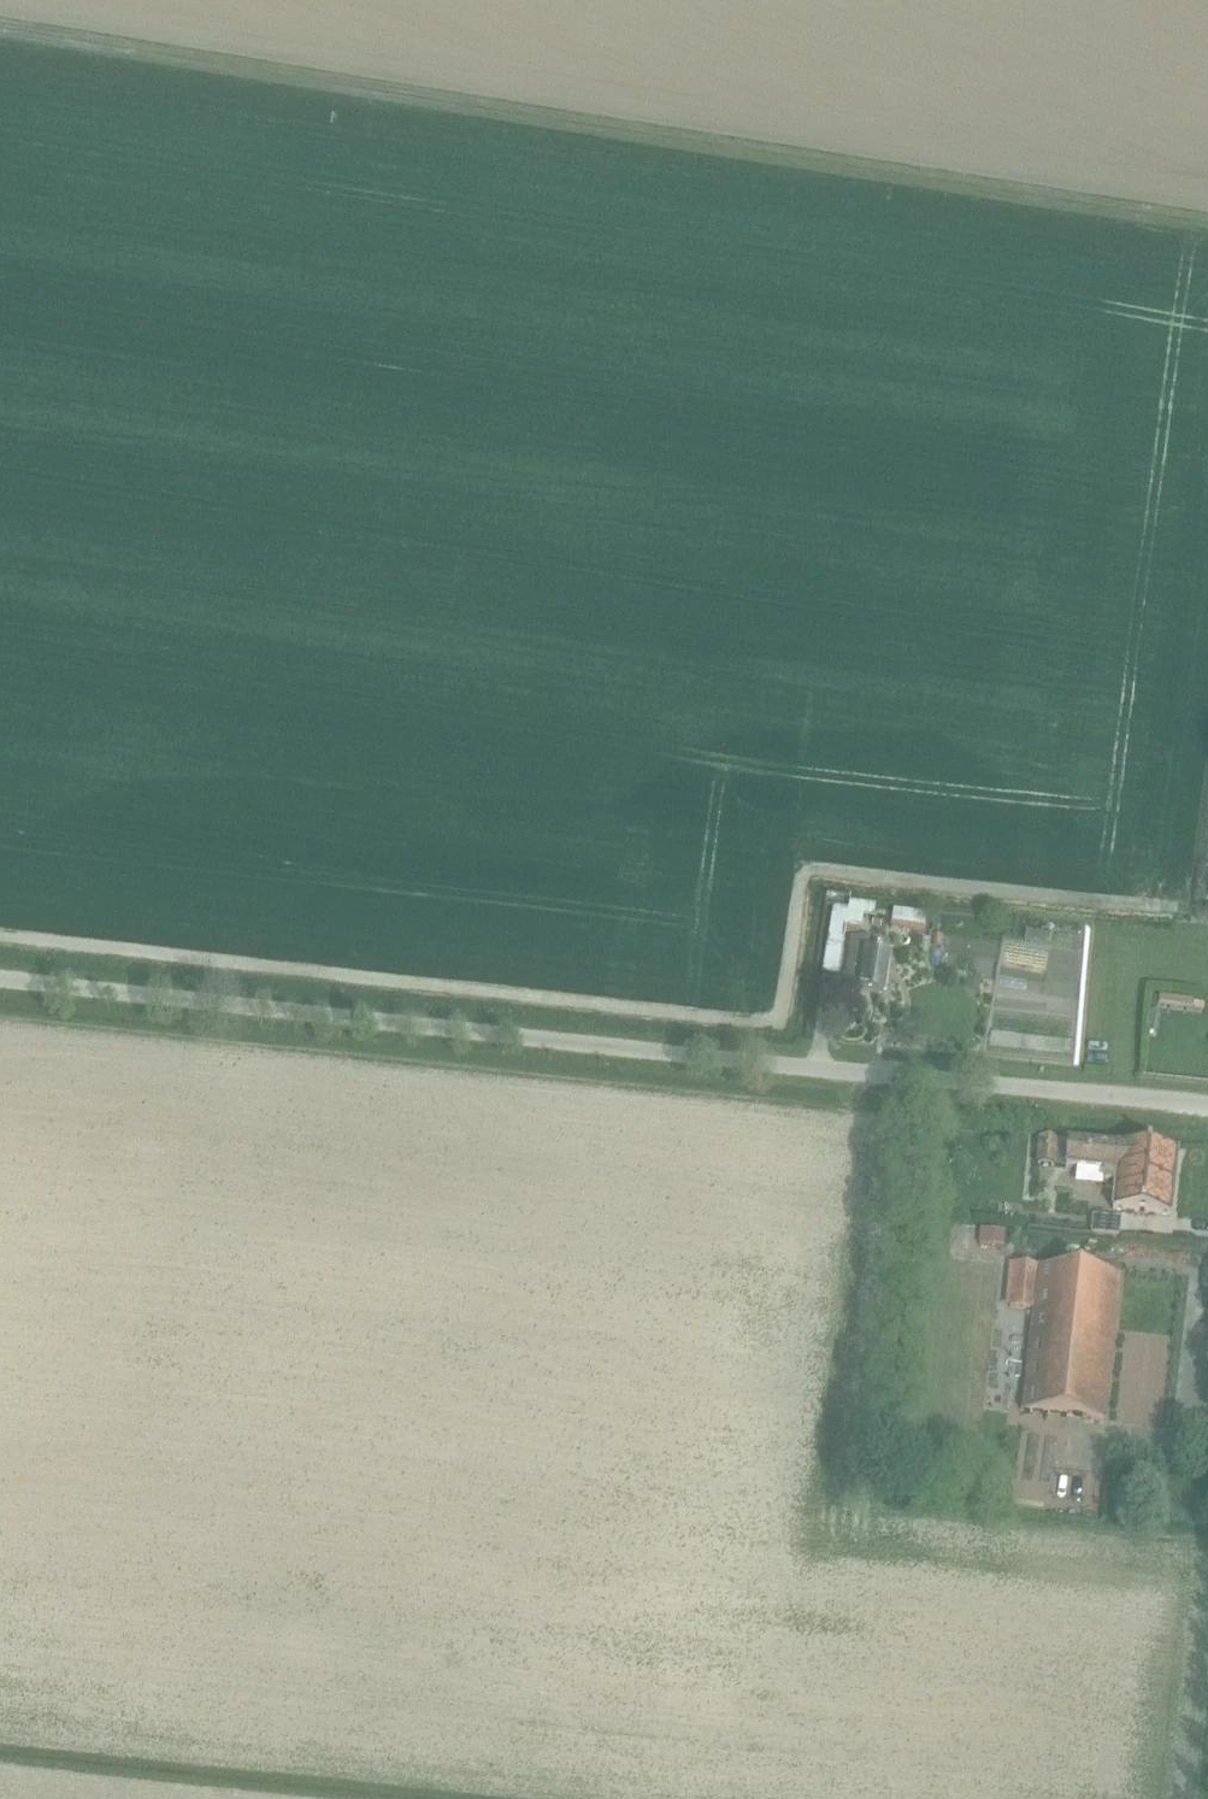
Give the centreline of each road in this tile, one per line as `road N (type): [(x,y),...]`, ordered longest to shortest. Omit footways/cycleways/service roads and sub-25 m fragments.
road 1 (unclassified): [(1207,1105),(0,975)]

